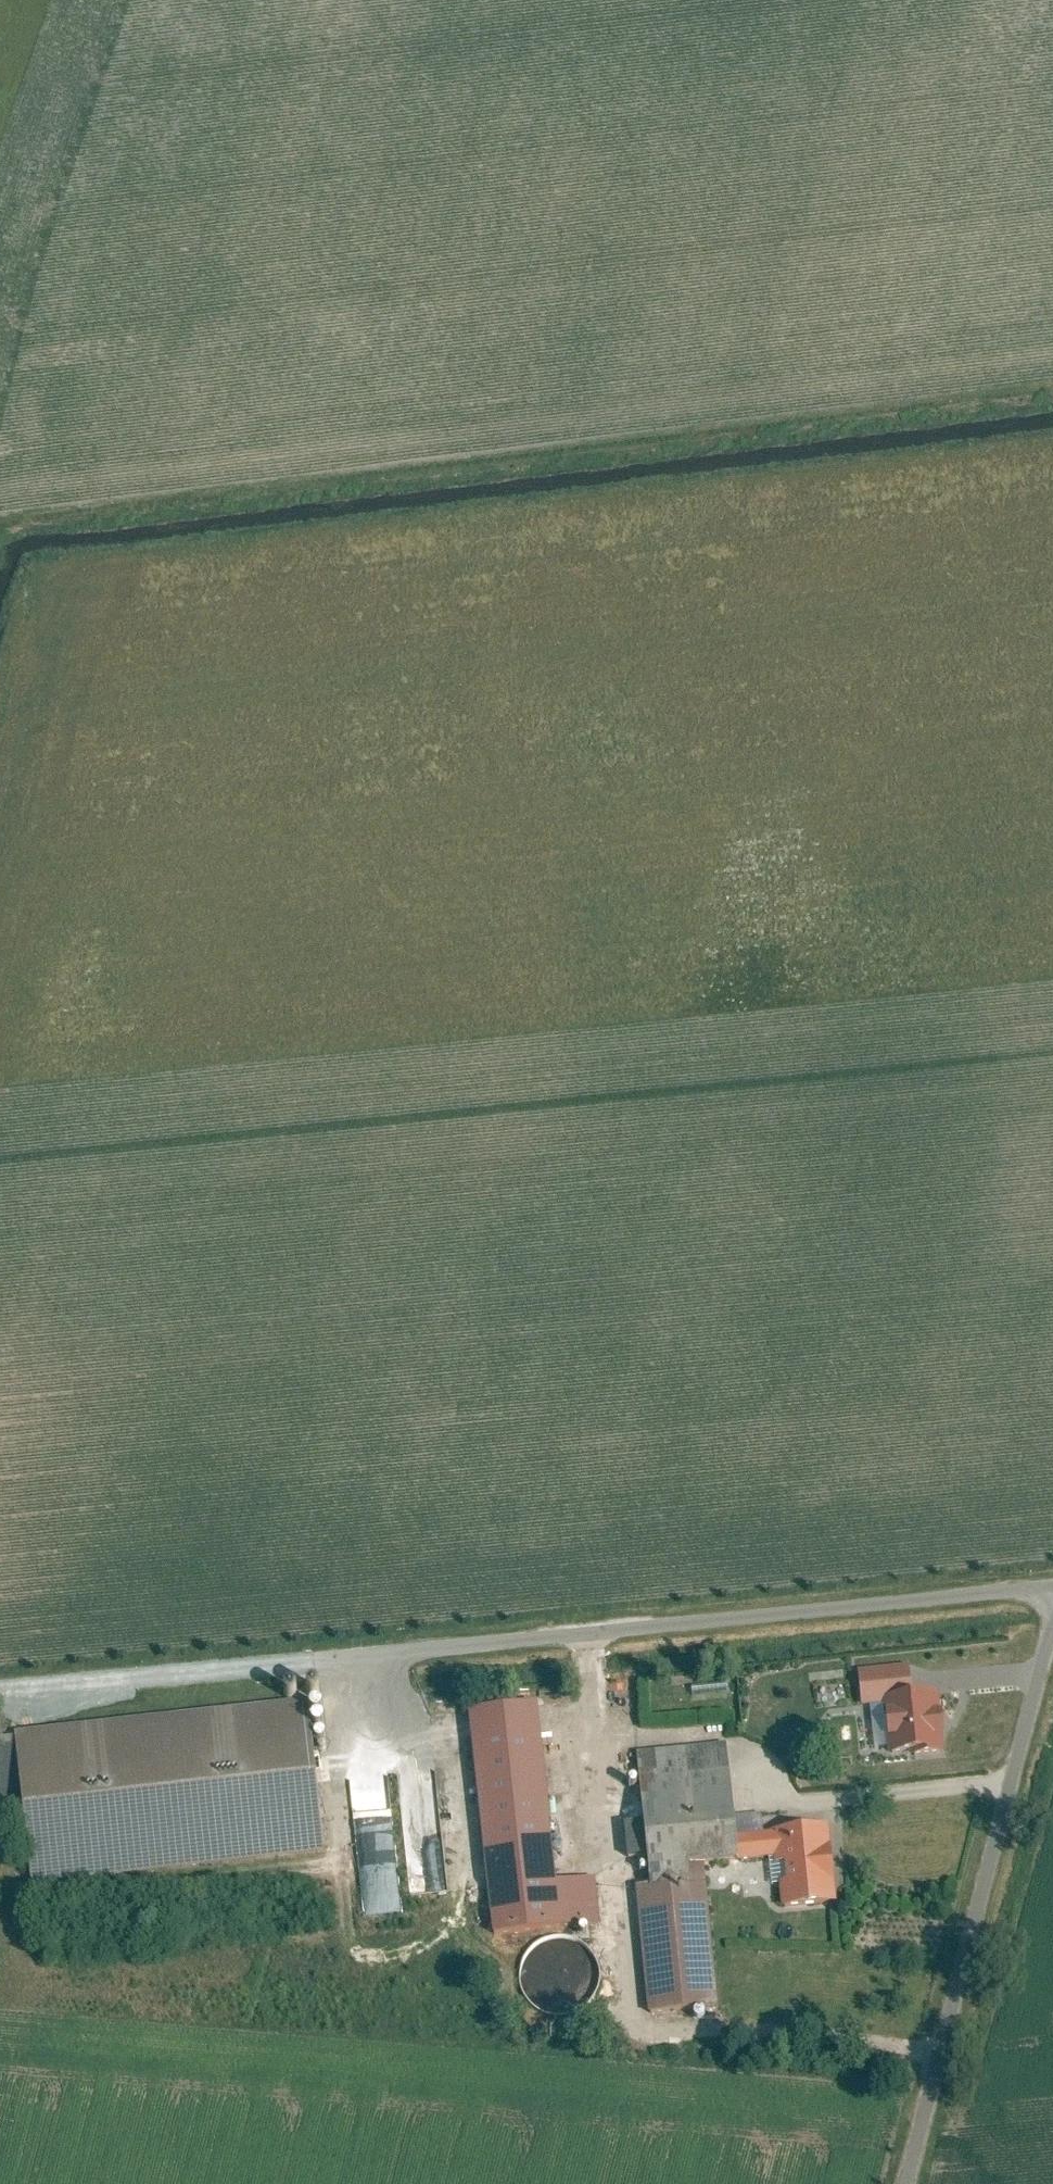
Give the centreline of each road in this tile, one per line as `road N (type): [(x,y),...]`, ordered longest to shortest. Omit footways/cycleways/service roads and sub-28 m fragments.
road 1 (residential): [(906,2183),(1052,1635)]

